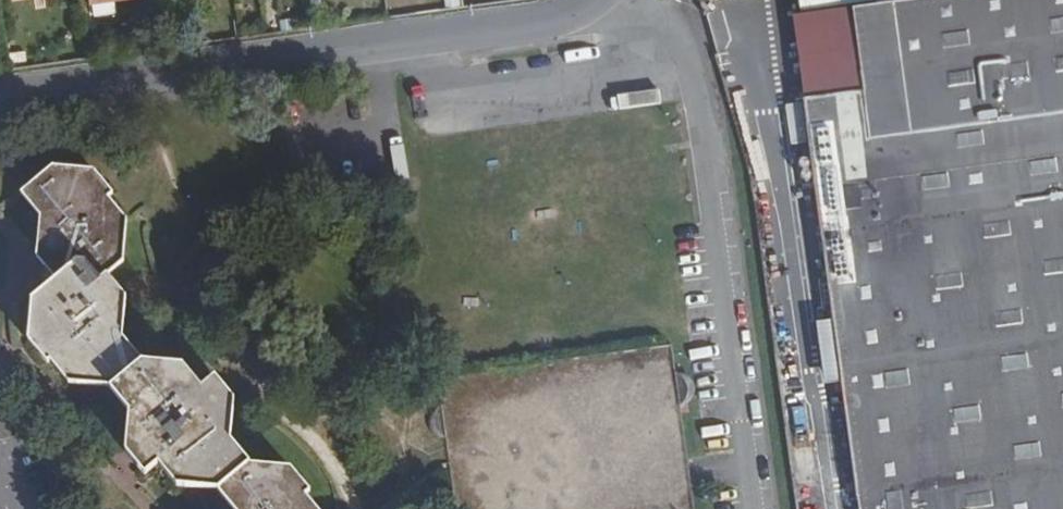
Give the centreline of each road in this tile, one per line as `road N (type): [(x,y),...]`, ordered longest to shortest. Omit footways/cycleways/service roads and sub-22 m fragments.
road 1 (residential): [(591,0),(527,22),(0,96)]

